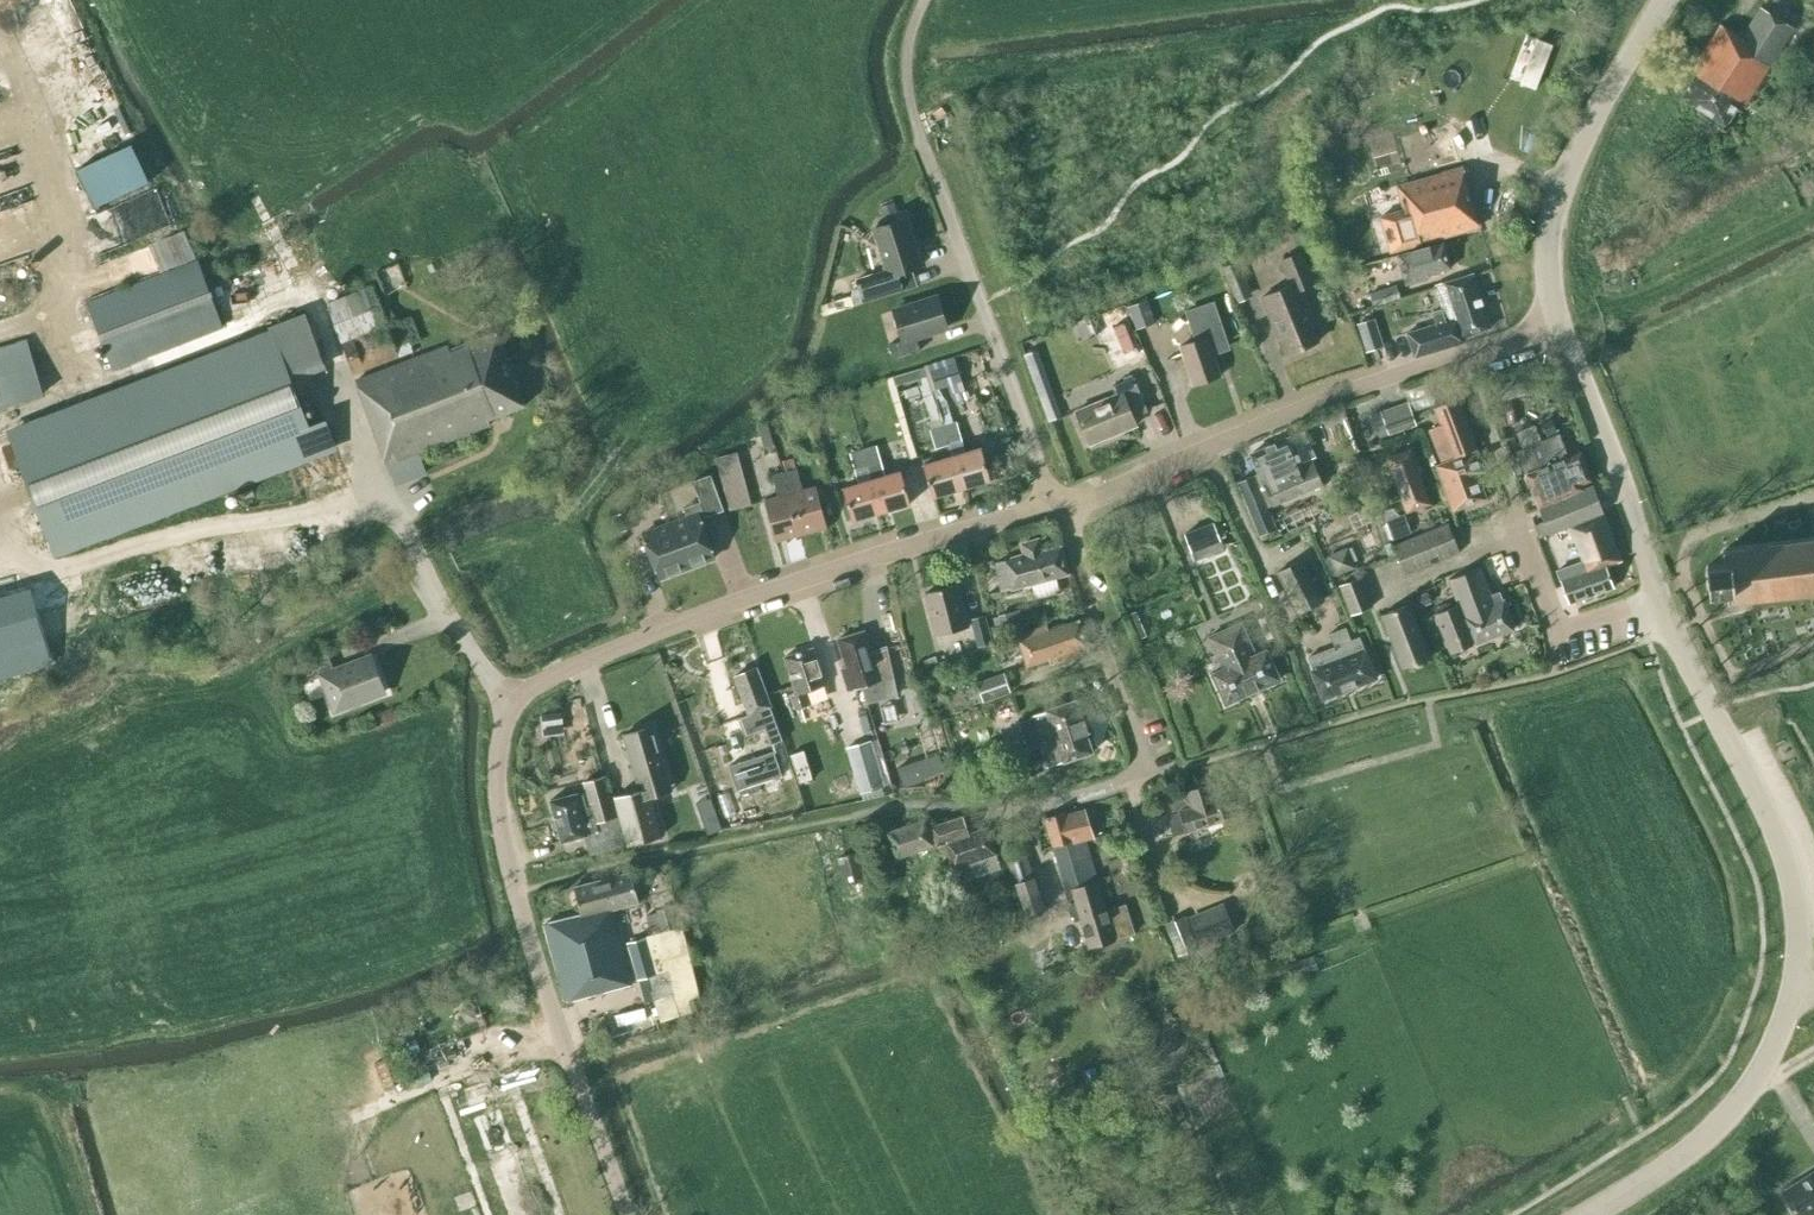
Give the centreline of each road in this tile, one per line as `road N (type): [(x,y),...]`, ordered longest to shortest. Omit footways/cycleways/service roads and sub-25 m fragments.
road 1 (unclassified): [(627,1214),(546,990),(506,848),(496,764),(516,702),(552,676),(701,614),(1048,507)]
road 2 (unclassified): [(1061,504),(1461,354)]
road 3 (residential): [(1015,809),(1145,776),(1061,504)]
road 4 (tertiary): [(1795,981),(1797,909),(1783,847),(1660,595)]
road 5 (residential): [(1660,595),(1558,633),(1461,354)]
road 6 (residential): [(1048,507),(921,141)]
road 7 (tertiary): [(1557,321),(1547,255),(1555,203),(1576,146),(1664,0)]
road 8 (tertiary): [(1586,1214),(1723,1120),(1763,1069),(1795,981)]
road 9 (tertiary): [(1660,595),(1557,321)]

